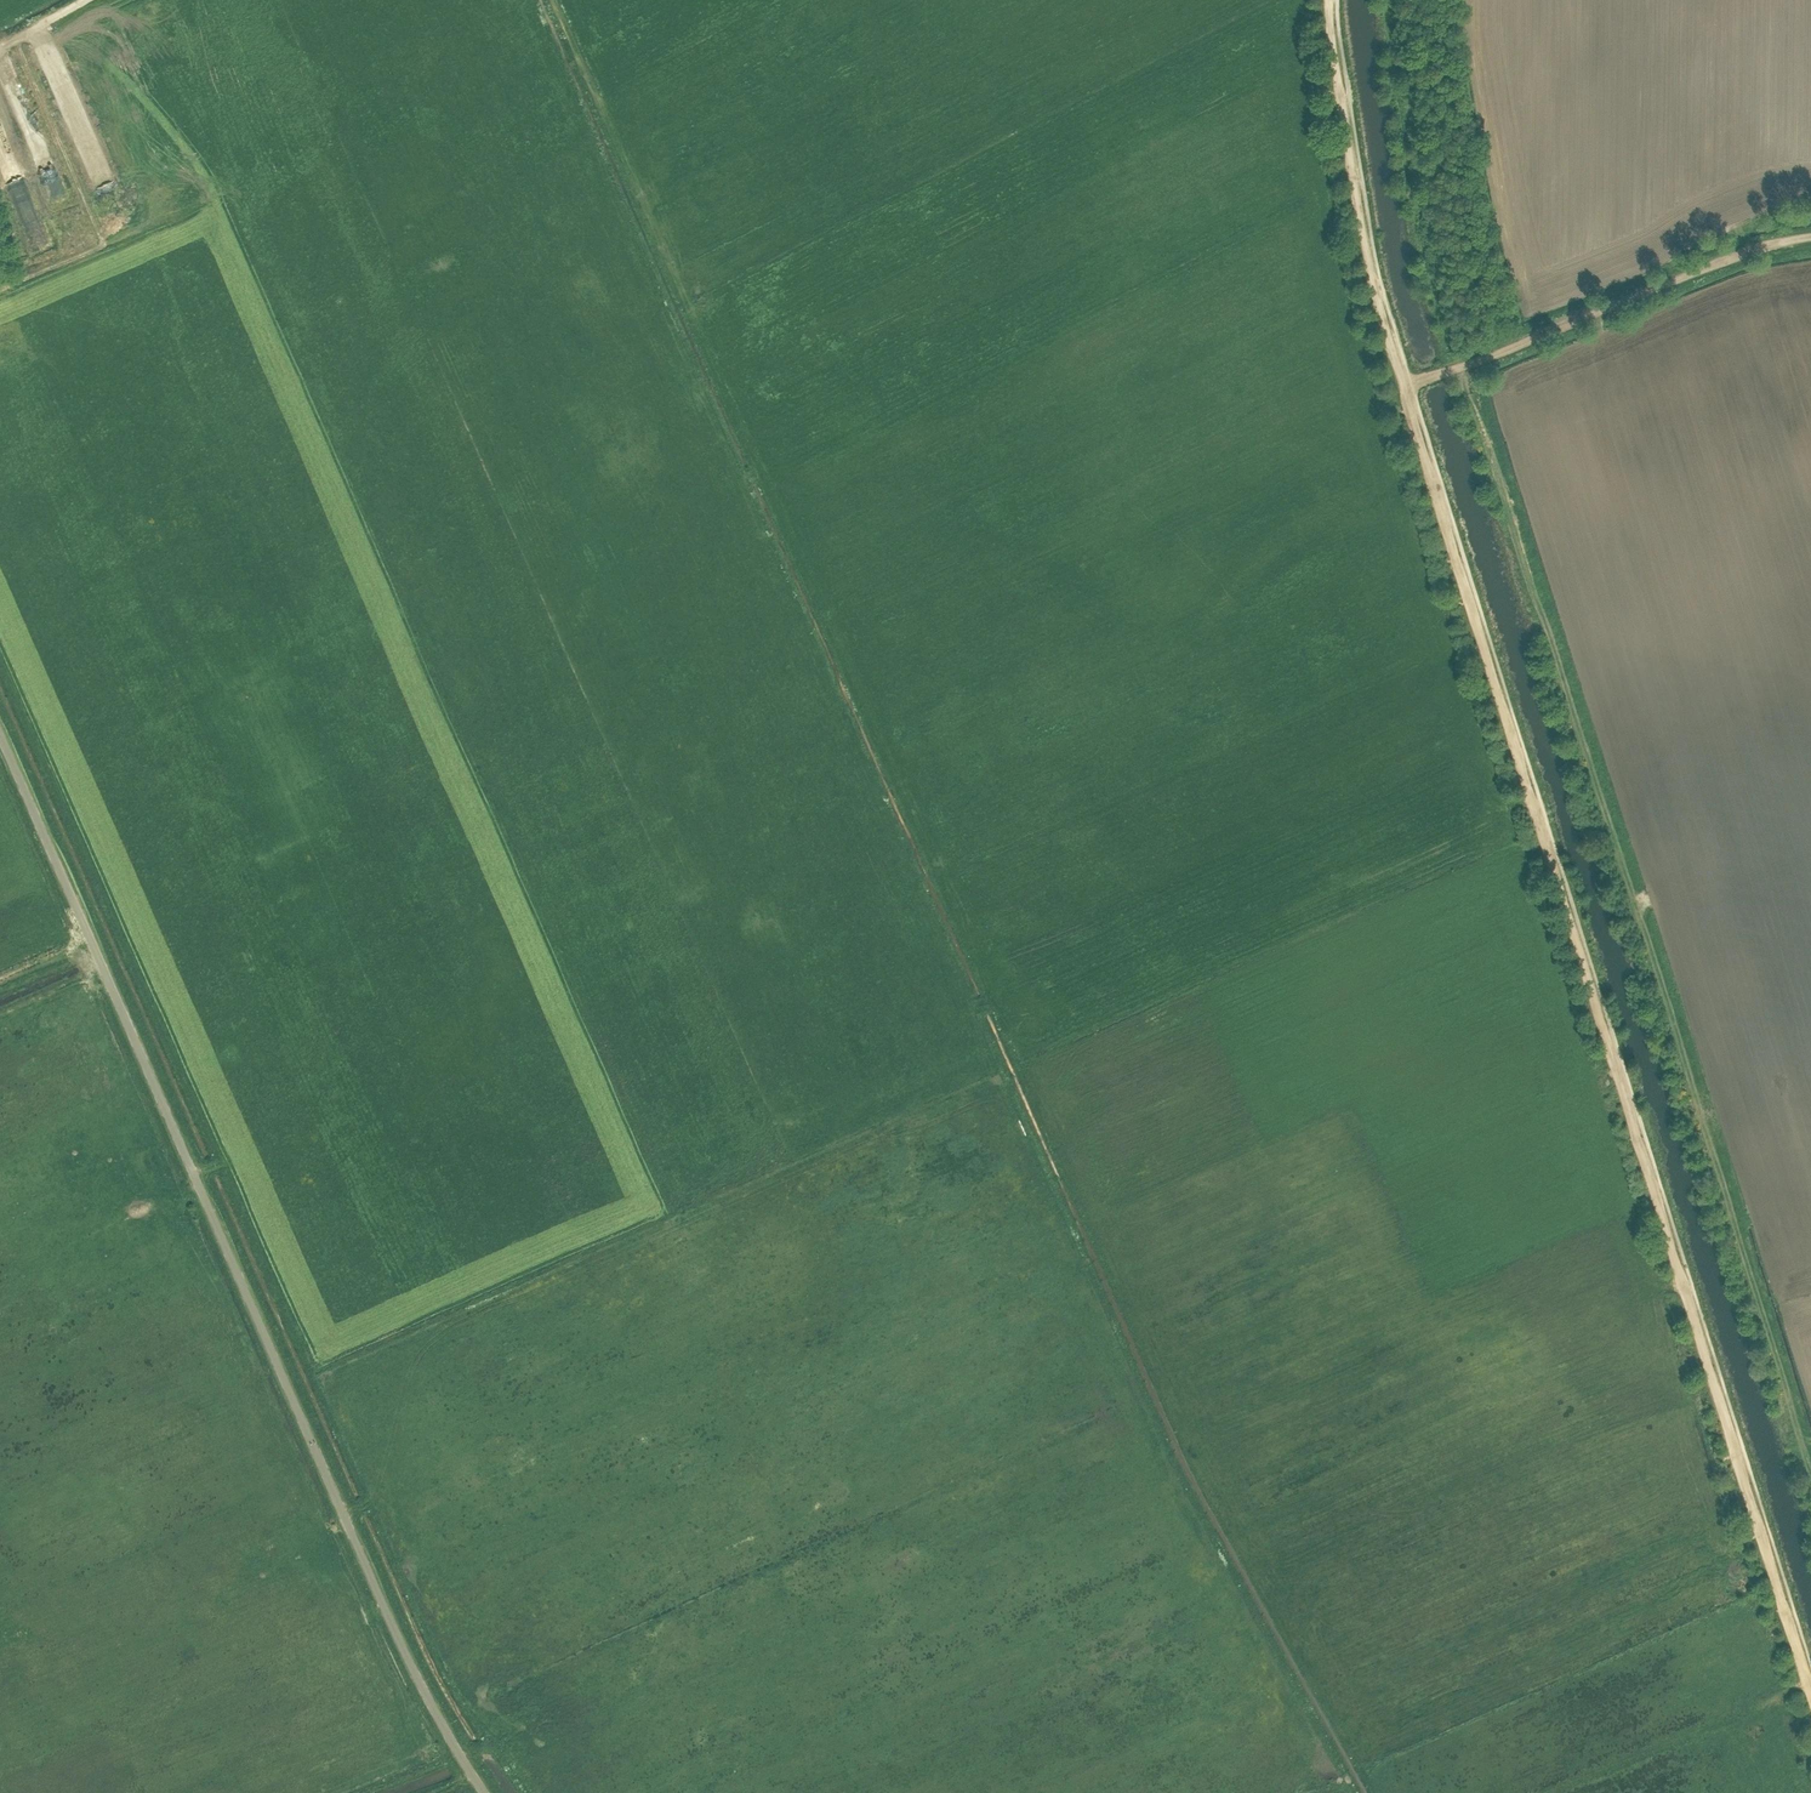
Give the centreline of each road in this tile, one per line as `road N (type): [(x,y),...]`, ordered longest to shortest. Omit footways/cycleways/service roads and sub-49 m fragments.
road 1 (track): [(1329,0),(1367,262),(1810,1699)]
road 2 (track): [(1383,0),(1410,219),(1810,1489)]
road 3 (unclassified): [(484,1792),(365,1567),(0,735)]
road 4 (track): [(1411,384),(1765,242)]

